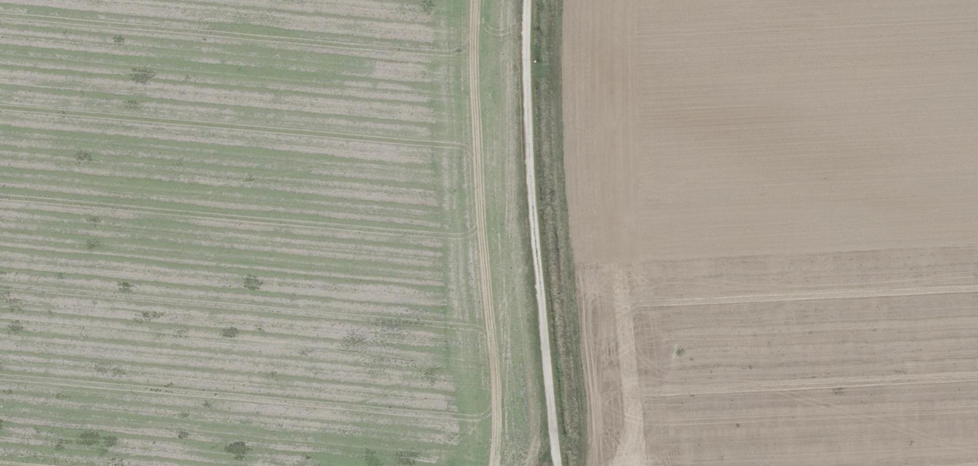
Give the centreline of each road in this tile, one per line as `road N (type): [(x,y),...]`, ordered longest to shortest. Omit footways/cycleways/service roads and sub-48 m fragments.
road 1 (track): [(560,465),(532,170),(530,0)]

